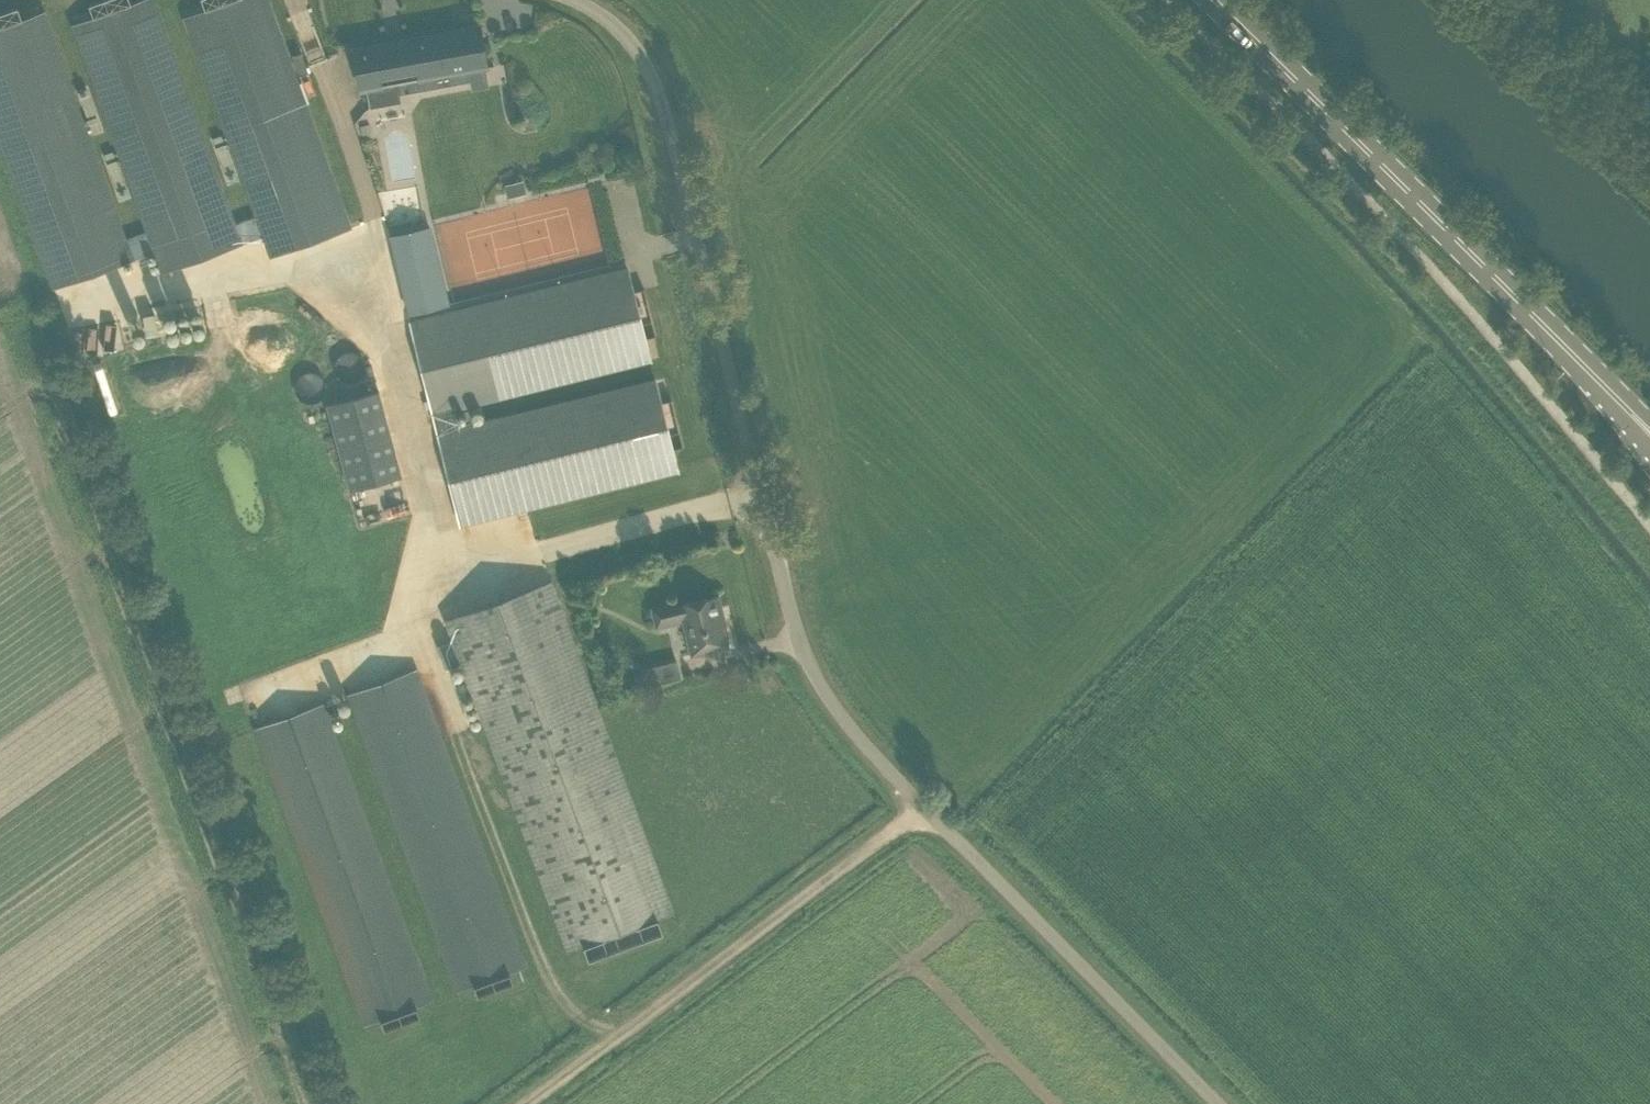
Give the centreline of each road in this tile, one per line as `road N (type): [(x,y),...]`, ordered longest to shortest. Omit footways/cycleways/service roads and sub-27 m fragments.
road 1 (unclassified): [(1219,1103),(885,768),(809,663),(656,88),(628,38),(571,0)]
road 2 (primary): [(1649,436),(1527,301),(1218,0)]
road 3 (track): [(925,808),(523,1103)]
road 4 (track): [(1649,148),(1500,0)]

